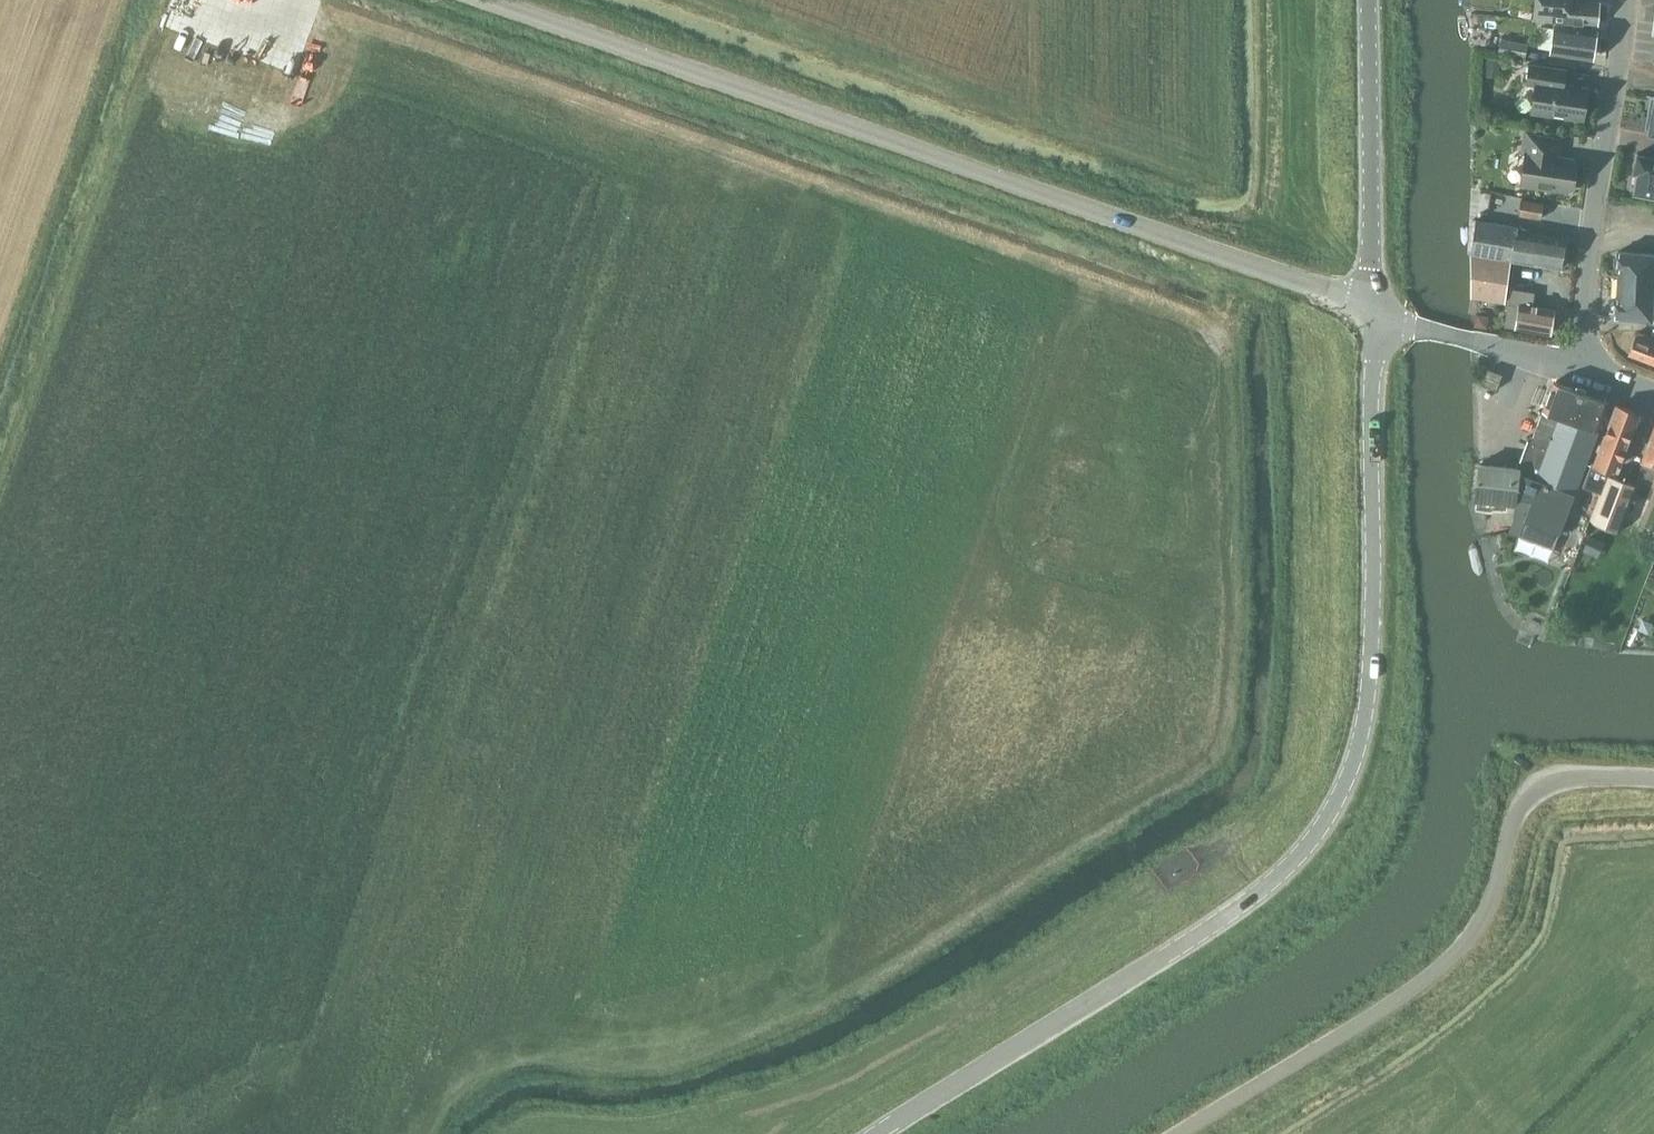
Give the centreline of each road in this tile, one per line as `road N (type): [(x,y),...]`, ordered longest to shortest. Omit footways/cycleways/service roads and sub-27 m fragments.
road 1 (tertiary): [(874,1133),(1198,934),(1294,863),(1338,806),(1366,727),(1377,313)]
road 2 (unclassified): [(1377,313),(491,0)]
road 3 (unclassified): [(1175,1133),(1340,1035),(1469,937),(1494,893),(1514,816),(1535,791),(1573,775),(1653,778)]
road 4 (tertiary): [(1580,371),(1628,0)]
road 5 (tertiary): [(1377,313),(1368,0)]
road 6 (tertiary): [(1580,371),(1377,313)]

